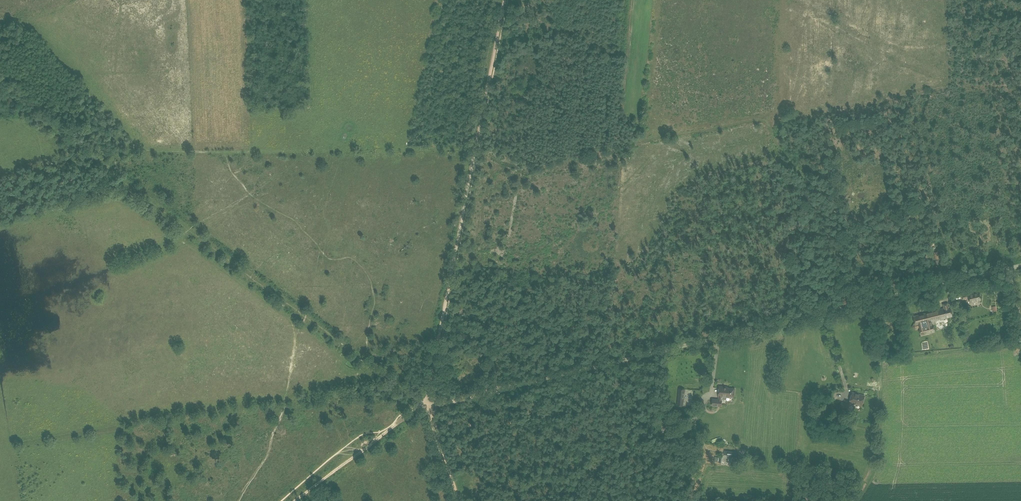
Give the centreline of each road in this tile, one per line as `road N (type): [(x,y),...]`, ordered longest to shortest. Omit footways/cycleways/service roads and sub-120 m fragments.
road 1 (unclassified): [(427,404),(1020,266)]
road 2 (track): [(427,404),(504,0)]
road 3 (track): [(427,404),(298,500)]

